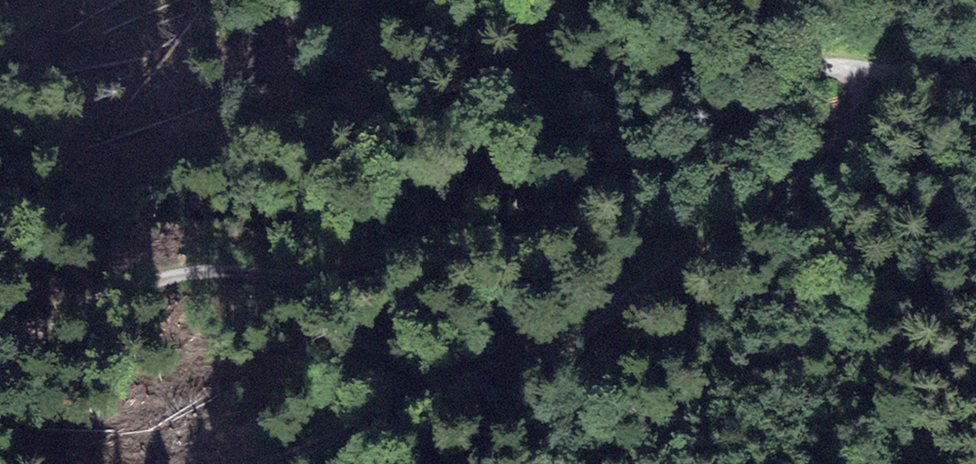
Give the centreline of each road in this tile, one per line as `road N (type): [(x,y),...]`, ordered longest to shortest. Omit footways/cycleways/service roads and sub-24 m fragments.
road 1 (track): [(260,463),(317,444),(461,370),(575,337),(835,134),(862,86),(865,60),(823,44),(802,58),(762,115),(703,156),(600,183),(537,229),(479,246),(304,269),(162,271),(80,301),(0,348)]

